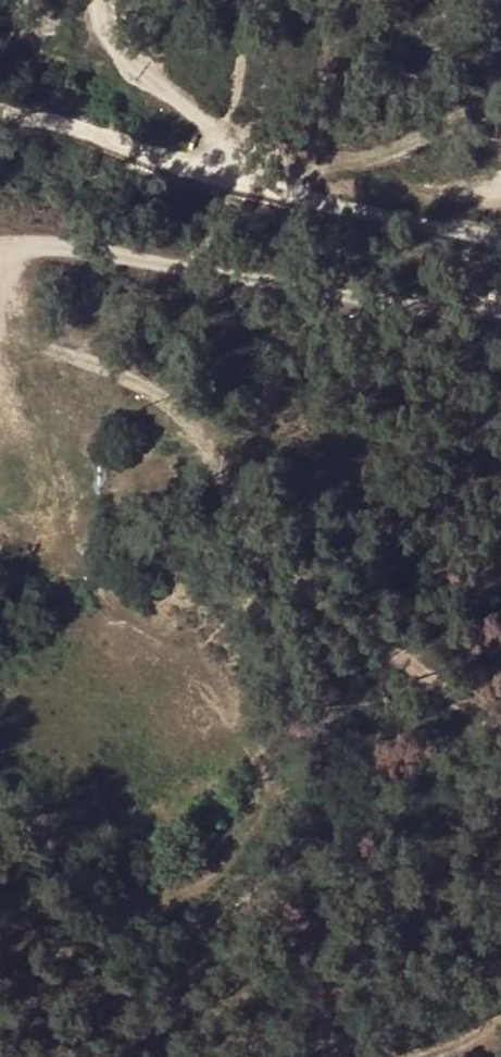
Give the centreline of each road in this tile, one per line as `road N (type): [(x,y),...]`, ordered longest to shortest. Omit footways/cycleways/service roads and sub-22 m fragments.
road 1 (track): [(102,0),(102,23),(143,71),(286,195),(0,113)]
road 2 (track): [(404,658),(237,523),(211,447),(157,393),(27,341),(0,319)]
road 3 (residential): [(286,195),(500,244)]
road 4 (track): [(500,966),(408,1056)]
road 5 (track): [(404,658),(500,736)]

